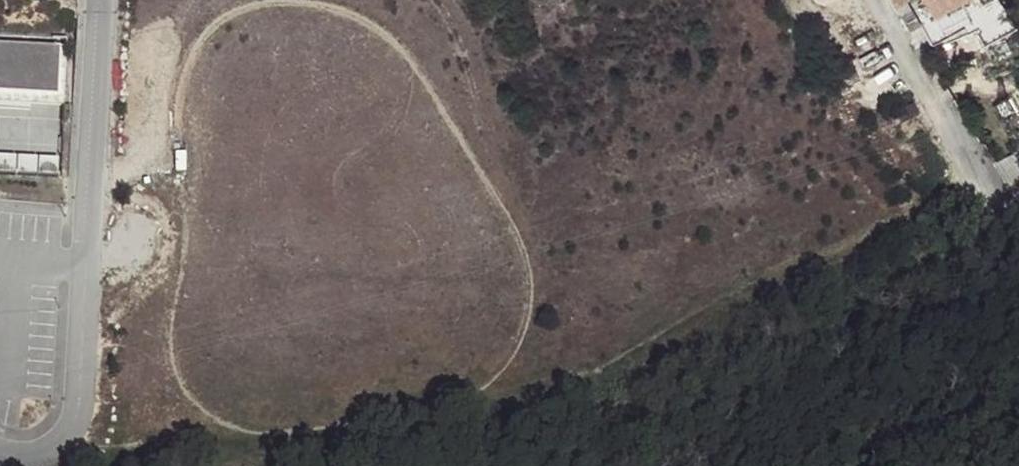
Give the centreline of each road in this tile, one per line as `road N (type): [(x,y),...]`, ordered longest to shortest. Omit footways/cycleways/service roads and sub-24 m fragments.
road 1 (unclassified): [(102,0),(79,407),(51,448),(0,450)]
road 2 (residential): [(1018,206),(996,199),(877,0)]

